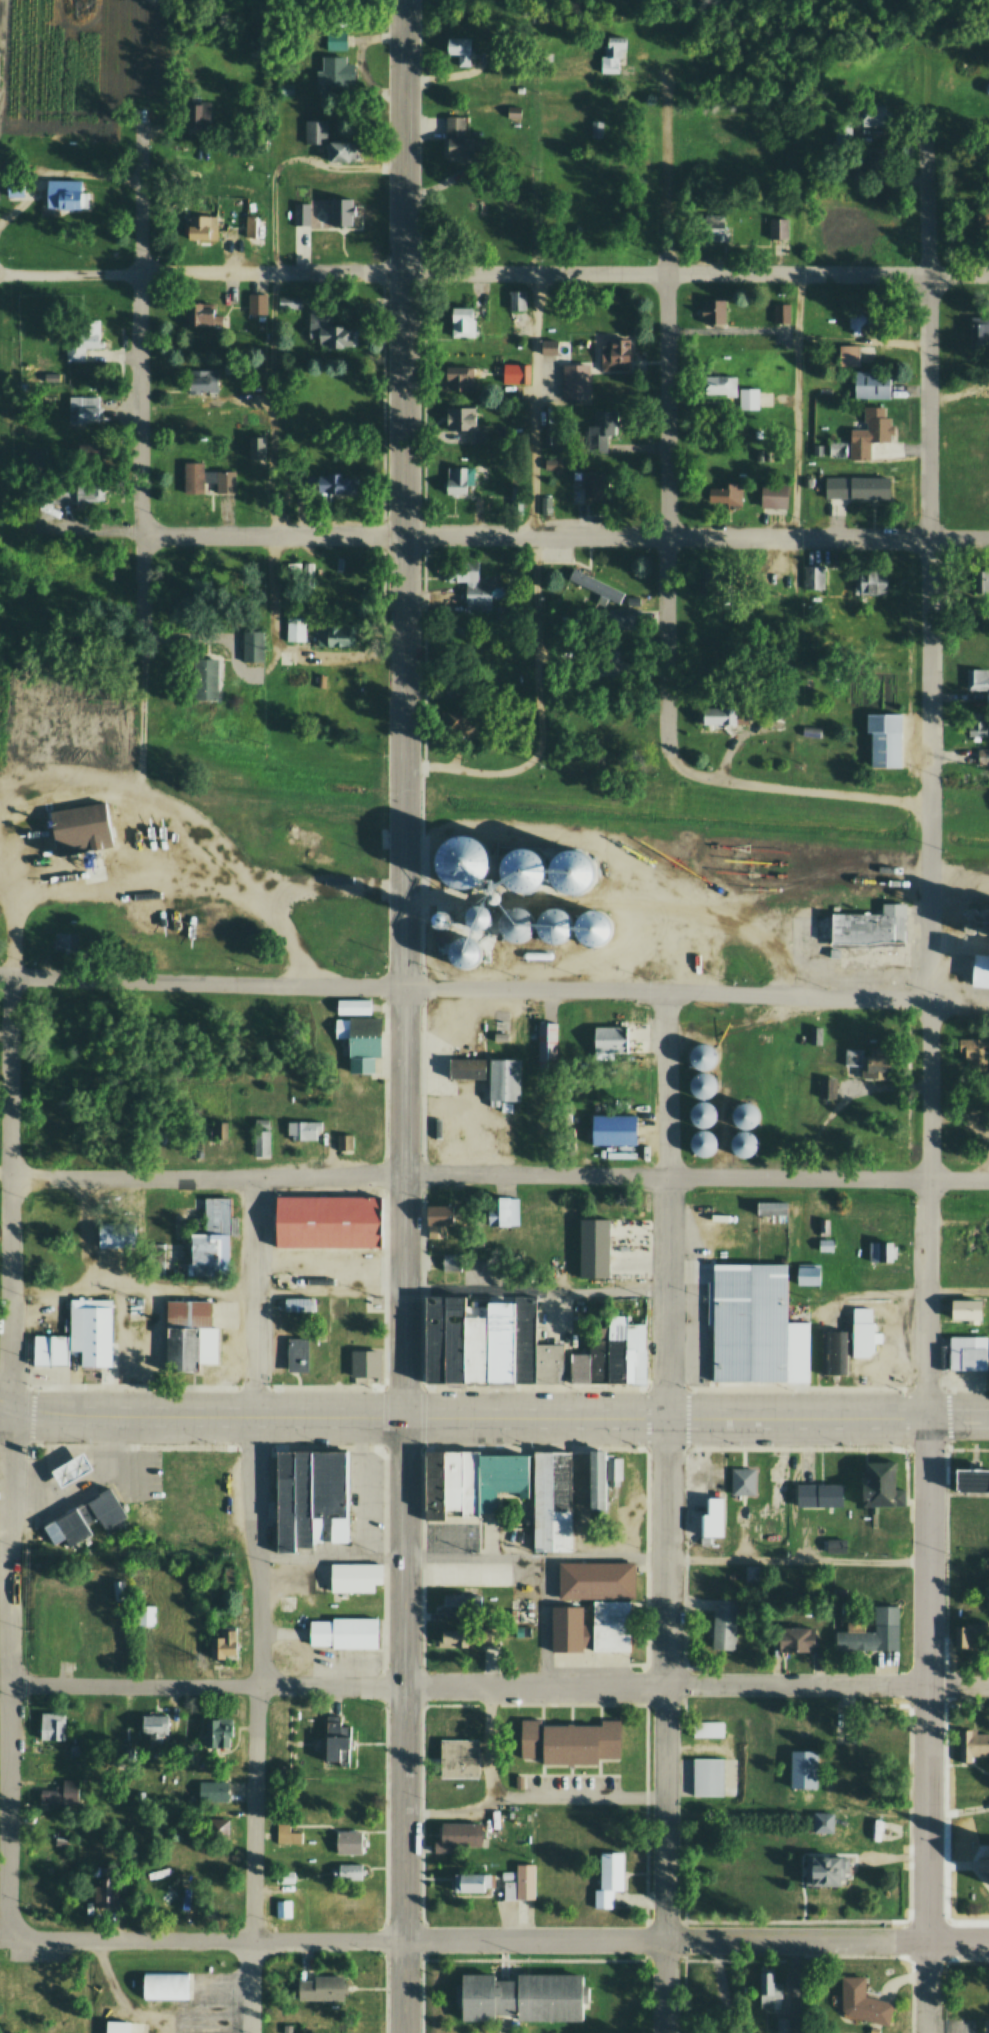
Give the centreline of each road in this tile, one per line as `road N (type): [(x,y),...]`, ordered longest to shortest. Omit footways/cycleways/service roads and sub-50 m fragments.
road 1 (tertiary): [(405,1419),(408,0)]
road 2 (residential): [(925,1419),(924,120)]
road 3 (residential): [(988,1010),(666,992),(0,978)]
road 4 (residential): [(988,1178),(11,1178)]
road 5 (residential): [(930,809),(697,779),(670,757),(666,58)]
road 6 (residential): [(927,1939),(0,1939)]
road 7 (residential): [(988,276),(140,276)]
road 8 (residential): [(988,538),(141,535)]
road 9 (primary): [(667,1420),(83,1417),(10,1404)]
road 10 (residential): [(142,764),(144,127)]
road 11 (residential): [(250,2032),(255,1418)]
road 12 (tertiary): [(404,2032),(405,1419)]
road 13 (residential): [(666,2032),(667,1420)]
road 14 (residential): [(988,1684),(404,1681)]
road 15 (residential): [(8,1939),(10,1404)]
road 16 (tertiary): [(927,1939),(925,1419)]
road 17 (residential): [(667,1420),(666,992)]
road 18 (residential): [(10,1404),(11,978)]
road 19 (residential): [(404,1686),(9,1684)]
road 20 (primary): [(988,1419),(667,1420)]
road 21 (residential): [(255,1418),(256,1177)]
road 22 (residential): [(140,276),(0,274)]

